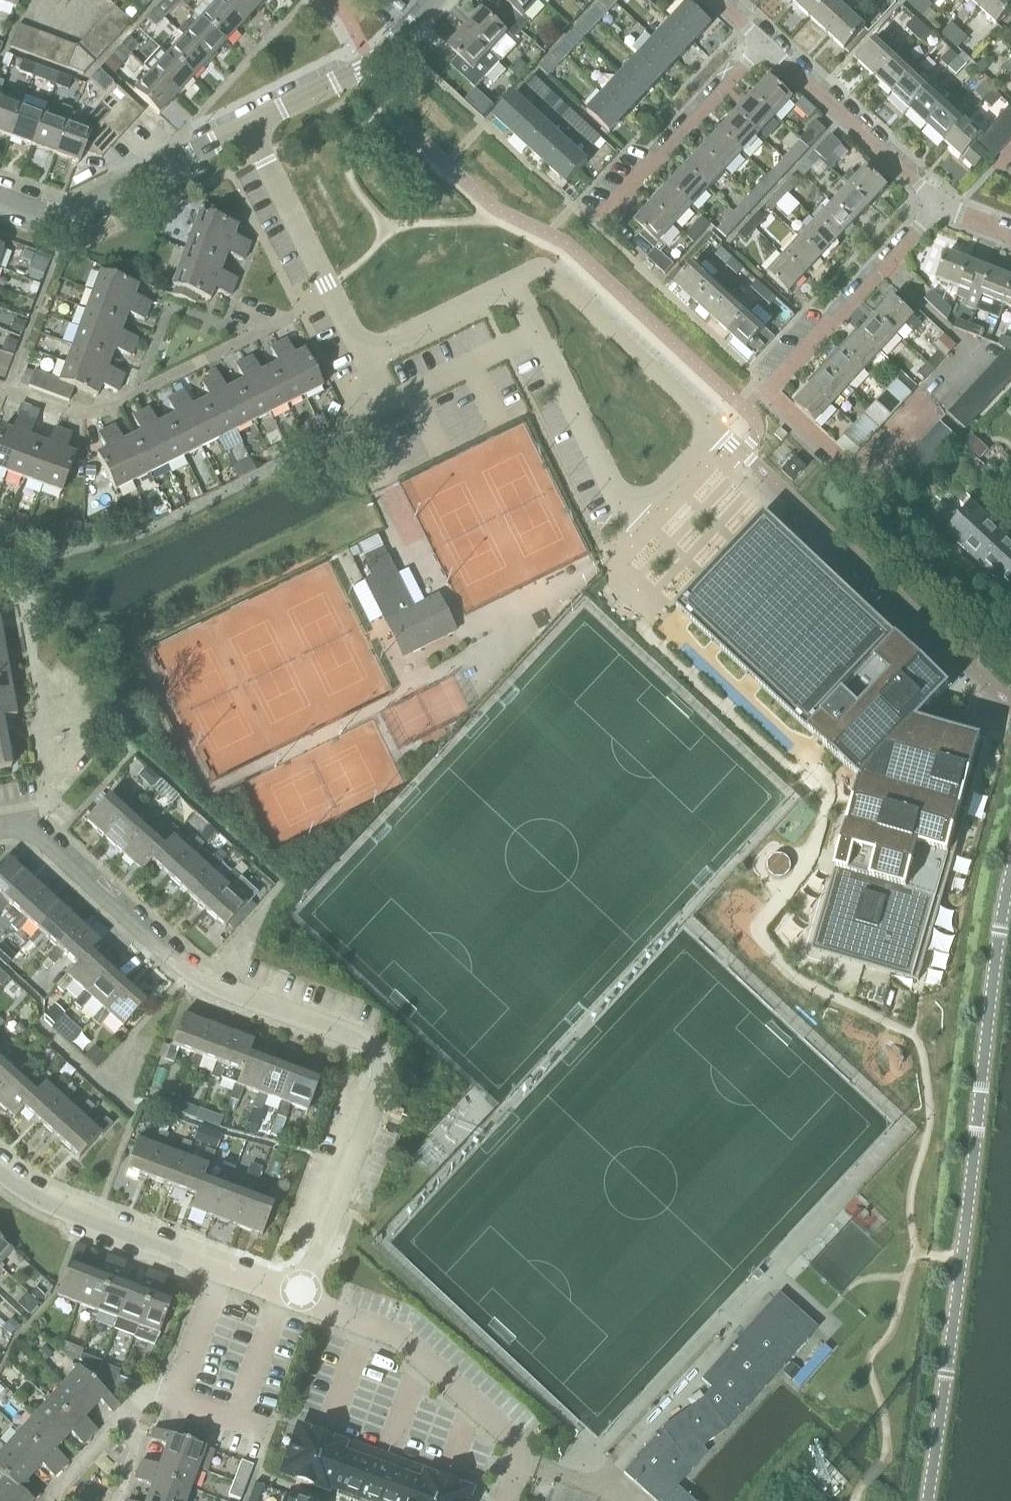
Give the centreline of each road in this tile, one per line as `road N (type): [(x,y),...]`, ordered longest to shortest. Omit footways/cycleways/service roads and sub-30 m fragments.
road 1 (residential): [(305,1292),(384,1076),(384,1056),(190,977),(39,836),(0,832)]
road 2 (unclassified): [(929,1500),(1010,881)]
road 3 (residential): [(714,429),(1010,703)]
road 4 (residential): [(512,283),(627,521),(714,429)]
road 5 (residential): [(334,297),(83,420),(0,391)]
road 6 (residential): [(305,1292),(326,1311),(402,1339),(512,1438),(521,1472),(510,1500)]
road 7 (residential): [(0,197),(65,215),(251,126)]
road 8 (residential): [(714,429),(544,268),(512,283)]
road 9 (residential): [(769,389),(941,206)]
road 10 (residential): [(599,225),(768,45)]
road 11 (residential): [(0,1165),(78,1211),(224,1263)]
road 12 (residential): [(768,45),(941,206)]
road 13 (residential): [(512,283),(365,356),(334,297)]
road 14 (residential): [(251,126),(393,49),(438,0)]
road 15 (residential): [(334,297),(251,126)]
road 16 (residential): [(176,1396),(224,1263)]

